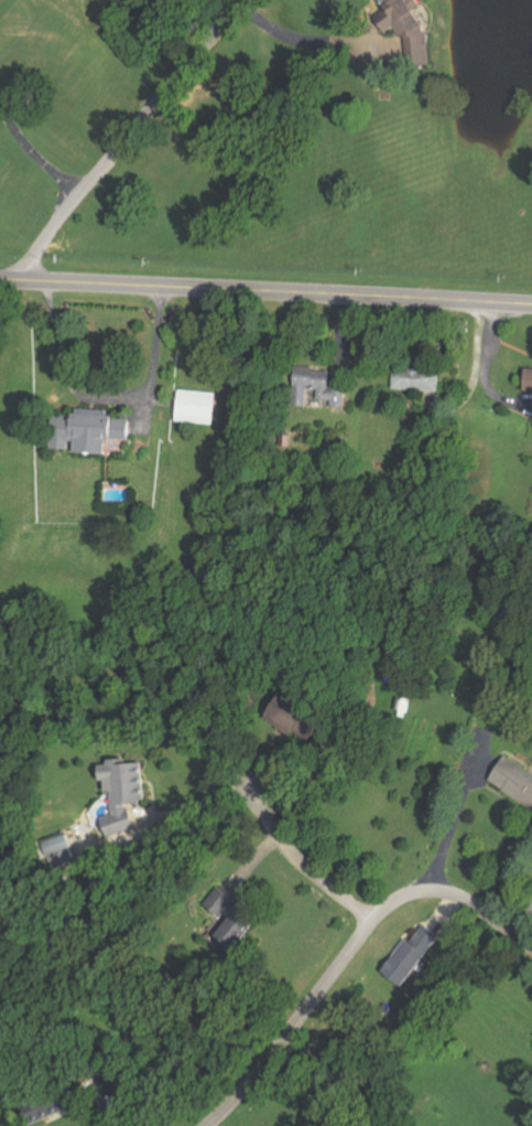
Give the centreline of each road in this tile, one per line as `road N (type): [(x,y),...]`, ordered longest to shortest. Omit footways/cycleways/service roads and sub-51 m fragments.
road 1 (trunk): [(10,282),(531,308)]
road 2 (tertiary): [(10,282),(240,0)]
road 3 (residential): [(531,945),(452,892),(409,894),(367,924)]
road 4 (residential): [(367,924),(297,861),(251,793)]
road 5 (residential): [(298,1020),(208,1125)]

